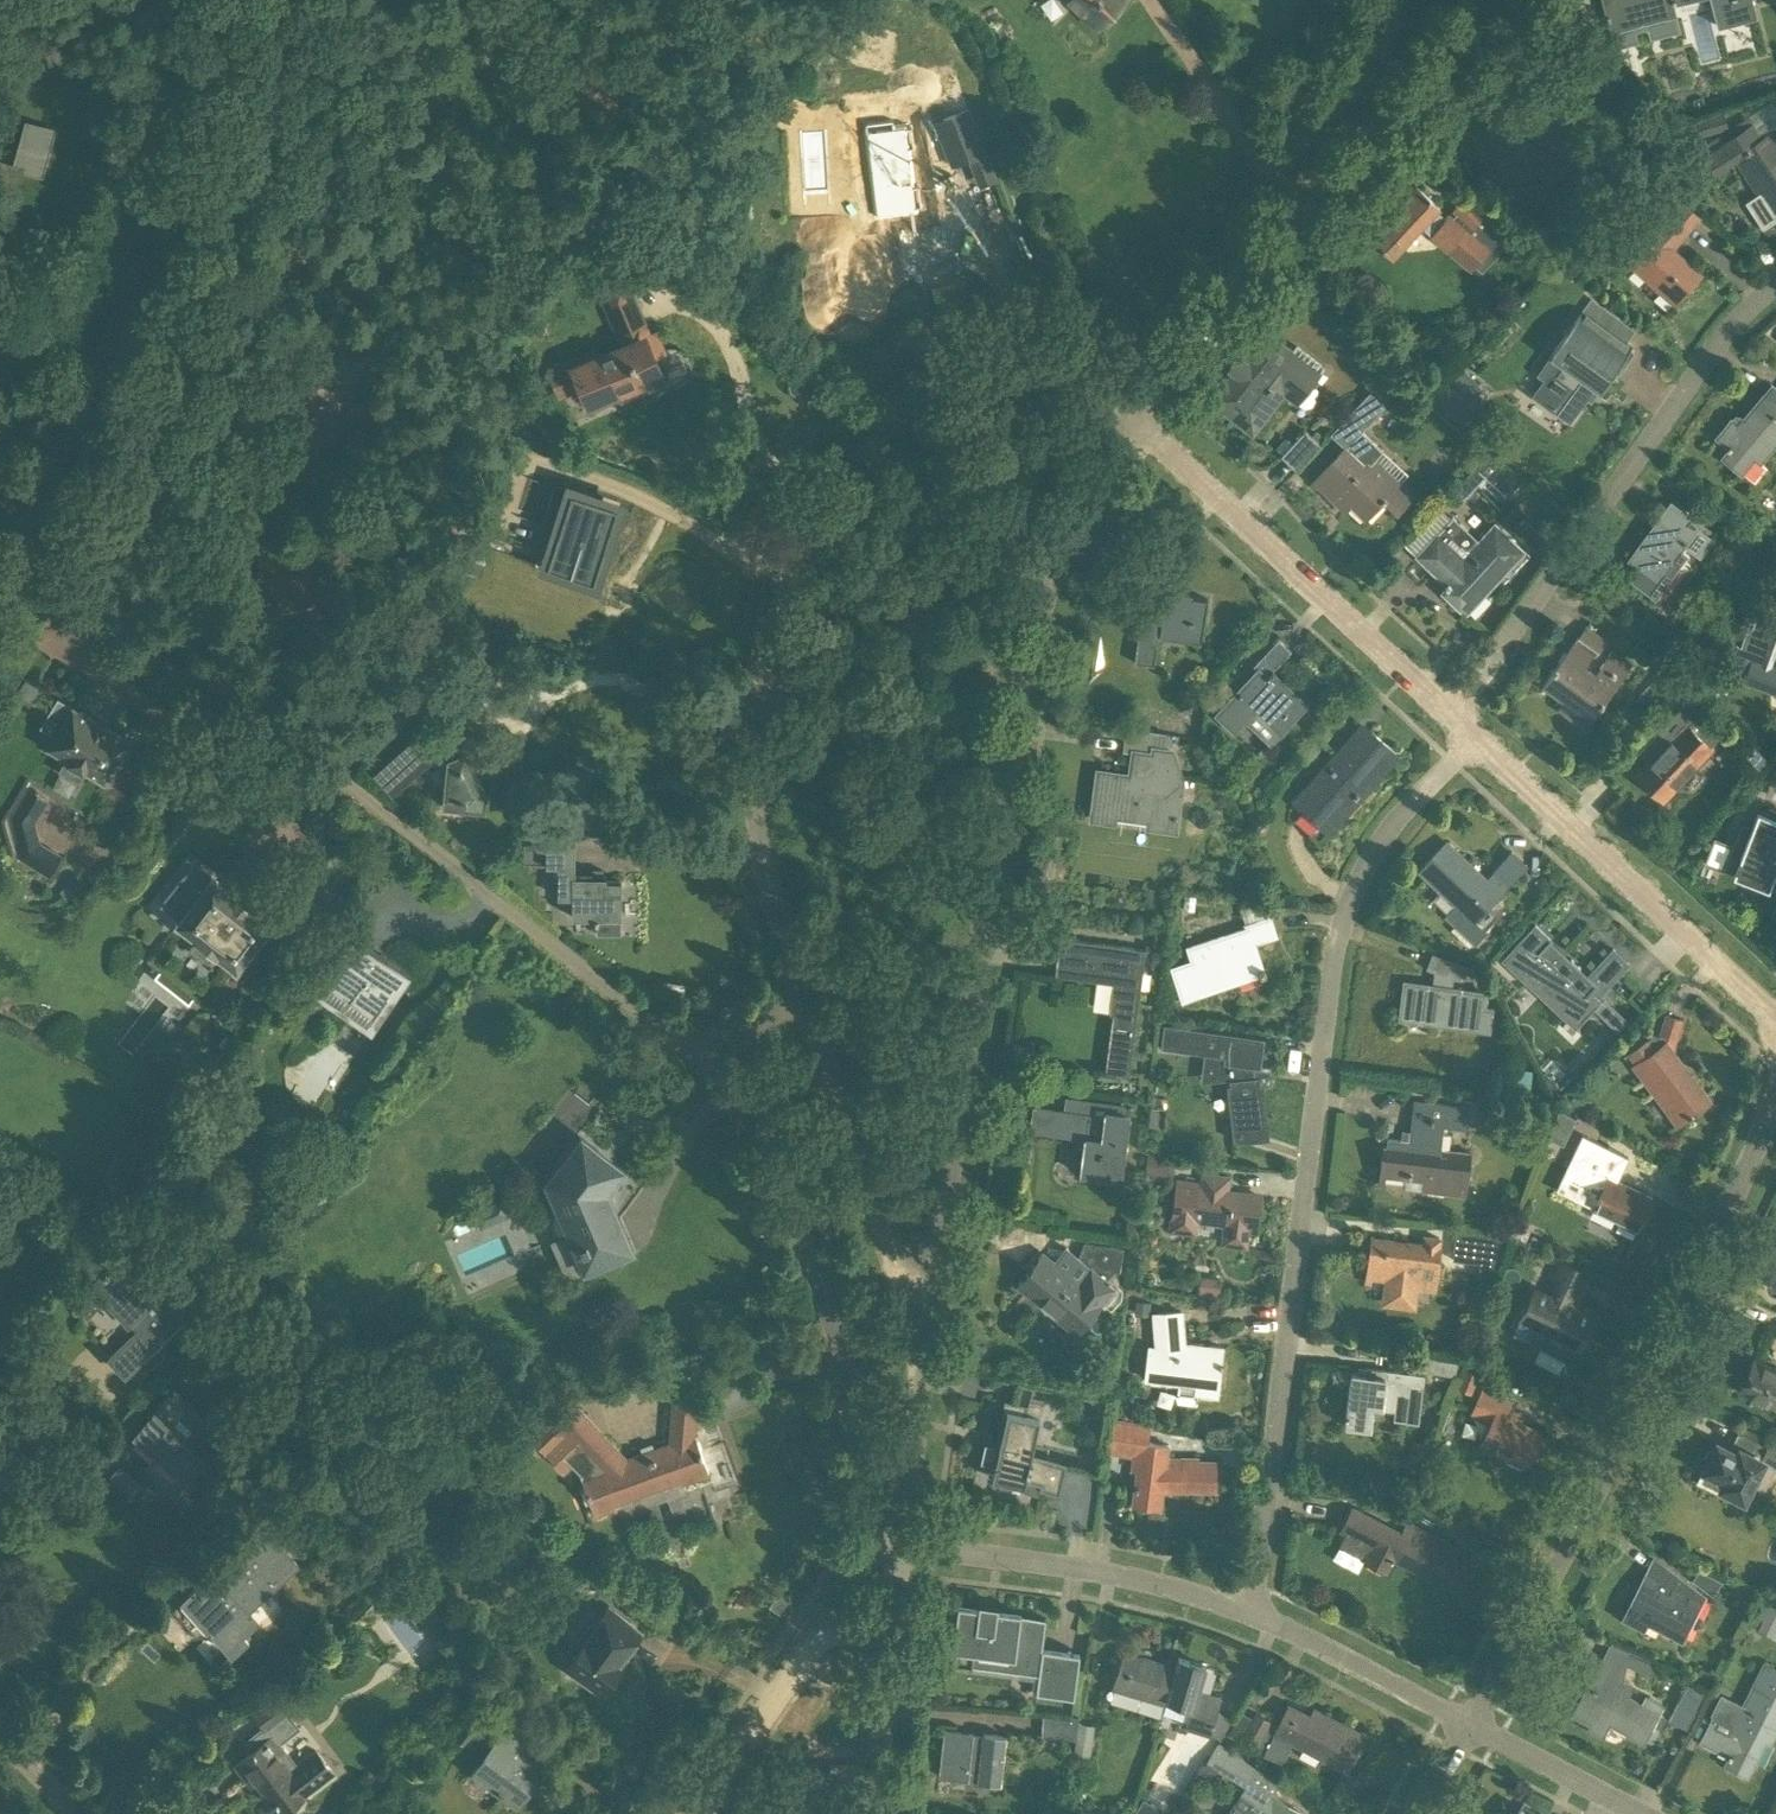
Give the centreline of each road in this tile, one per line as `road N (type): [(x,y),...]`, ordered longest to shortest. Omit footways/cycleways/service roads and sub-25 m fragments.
road 1 (residential): [(1243,1611),(1339,937),(1374,855),(1473,736)]
road 2 (residential): [(931,1293),(1013,707),(1065,544),(1130,409)]
road 3 (residential): [(804,1004),(767,877),(758,737),(781,606),(806,546),(862,455),(941,373),(999,357),(1054,363),(1130,409)]
road 4 (residential): [(683,1046),(67,557)]
road 5 (residential): [(1466,1725),(1647,1388),(1775,1103)]
road 6 (residential): [(898,1550),(828,1309),(792,1223),(741,1111),(683,1046)]
road 7 (residential): [(1130,409),(1496,0)]
road 8 (residential): [(1449,714),(1719,336),(1775,288)]
road 9 (residential): [(1449,714),(1130,409)]
road 10 (residential): [(1775,1012),(1473,736)]
road 11 (residential): [(1243,1611),(1084,1568),(898,1550)]
road 12 (residential): [(931,1293),(888,1248),(804,1004)]
road 13 (residential): [(701,1813),(822,1630),(893,1616)]
road 14 (residential): [(898,1550),(931,1293)]
road 15 (residential): [(1466,1725),(1243,1611)]
road 16 (residential): [(893,1616),(877,1813)]
road 17 (residential): [(1641,1813),(1466,1725)]
road 18 (residential): [(804,1004),(683,1046)]

